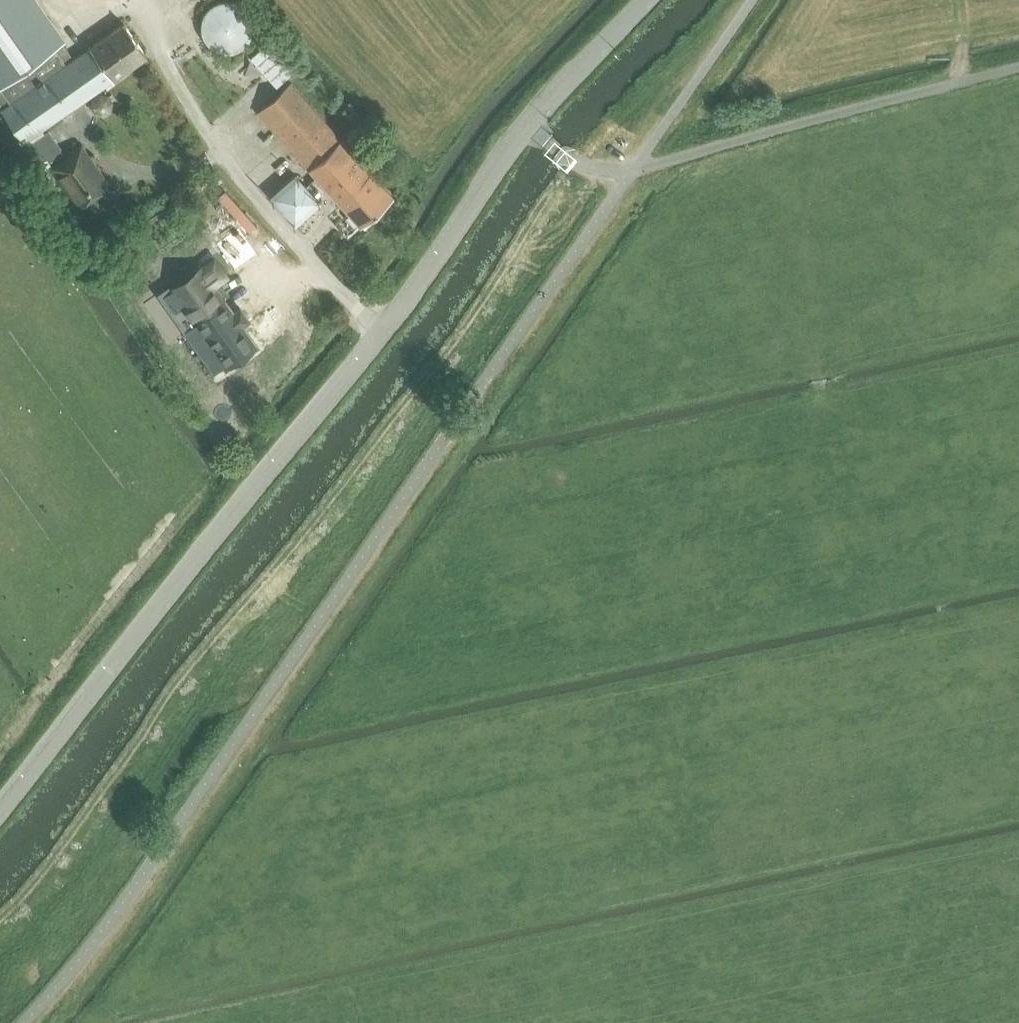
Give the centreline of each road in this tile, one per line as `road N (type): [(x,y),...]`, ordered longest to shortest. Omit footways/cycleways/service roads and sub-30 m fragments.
road 1 (secondary): [(0,805),(379,335),(526,126),(647,0)]

